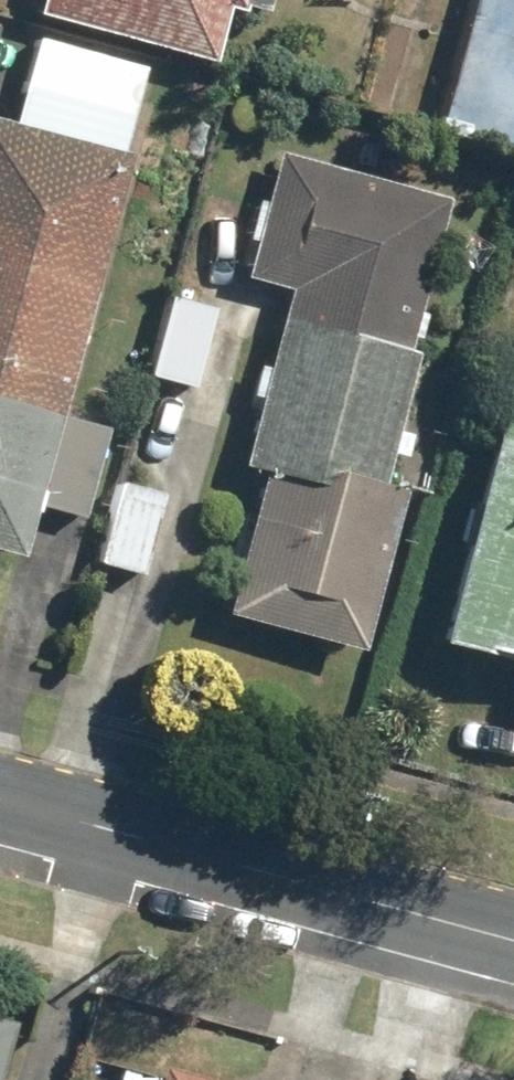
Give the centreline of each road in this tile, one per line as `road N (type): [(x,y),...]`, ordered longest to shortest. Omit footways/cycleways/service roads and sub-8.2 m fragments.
road 1 (residential): [(513,937),(0,798)]

